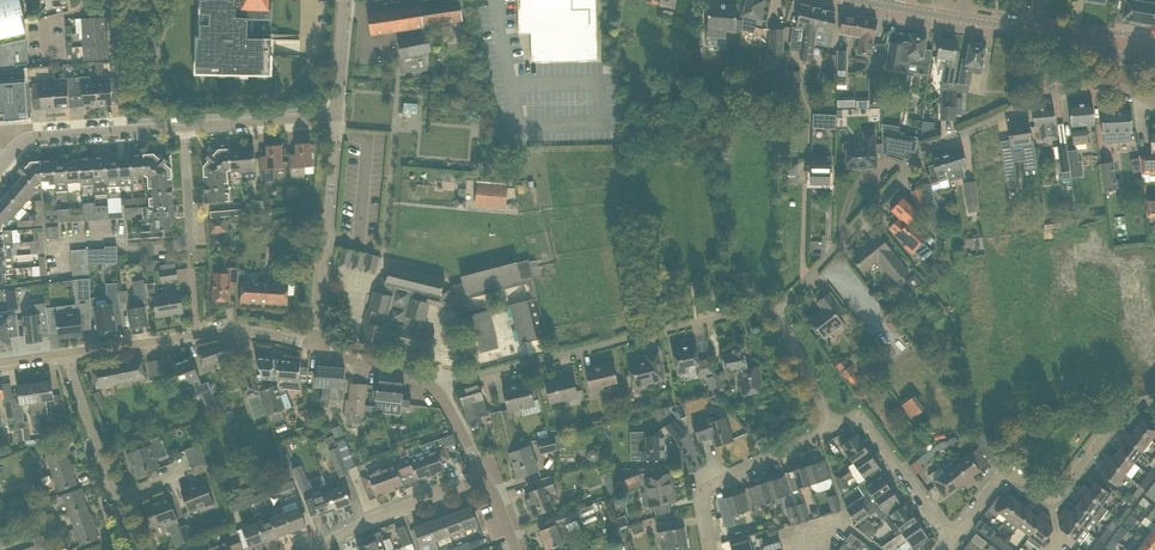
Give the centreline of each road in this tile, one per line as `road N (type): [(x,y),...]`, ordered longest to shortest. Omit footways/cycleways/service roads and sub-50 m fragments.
road 1 (residential): [(1154,103),(1109,88),(1067,90),(934,140),(776,304)]
road 2 (residential): [(1154,394),(1137,282),(1002,303),(1020,414)]
road 3 (residential): [(776,304),(433,388)]
road 4 (residential): [(64,278),(62,248),(70,241),(113,238),(134,251),(188,245),(185,123)]
road 5 (residential): [(1154,396),(1124,408),(1060,493),(1047,496),(1003,476),(952,536)]
road 6 (residential): [(336,114),(318,347)]
road 7 (residential): [(714,549),(711,483),(832,426)]
road 8 (tertiary): [(1154,49),(964,21)]
road 9 (residential): [(952,536),(868,422),(854,416),(832,426)]
road 10 (residential): [(485,477),(370,519),(319,547)]
road 11 (unclassified): [(30,138),(185,123)]
road 12 (residential): [(117,497),(64,353)]
road 13 (unclassified): [(185,123),(336,114)]
road 14 (unclassified): [(64,353),(198,334)]
road 15 (residential): [(832,426),(776,304)]
road 16 (residential): [(433,388),(318,347)]
road 17 (residential): [(318,347),(252,331),(198,334)]

